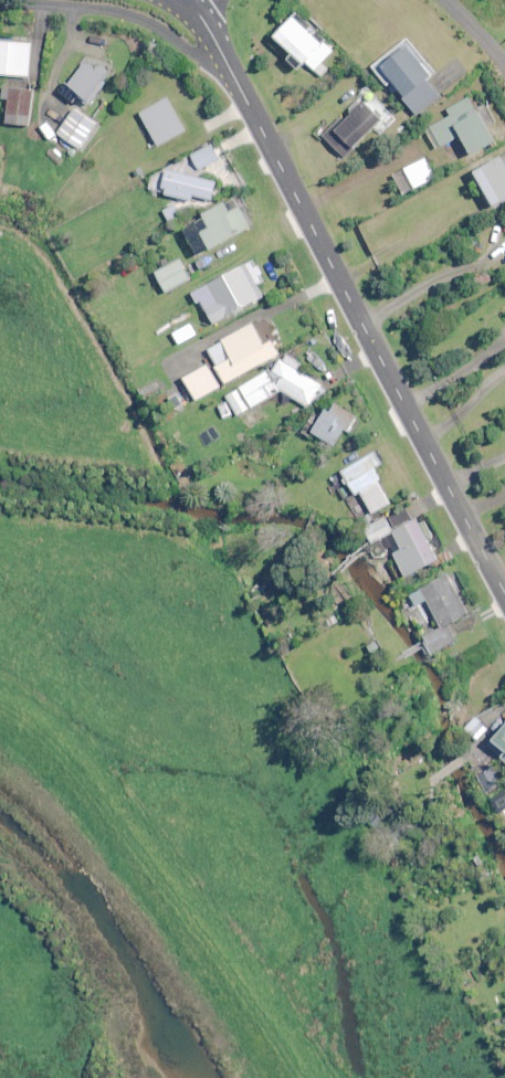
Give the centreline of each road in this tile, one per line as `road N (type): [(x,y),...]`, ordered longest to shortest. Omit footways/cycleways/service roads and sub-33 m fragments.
road 1 (tertiary): [(504,590),(188,3)]

